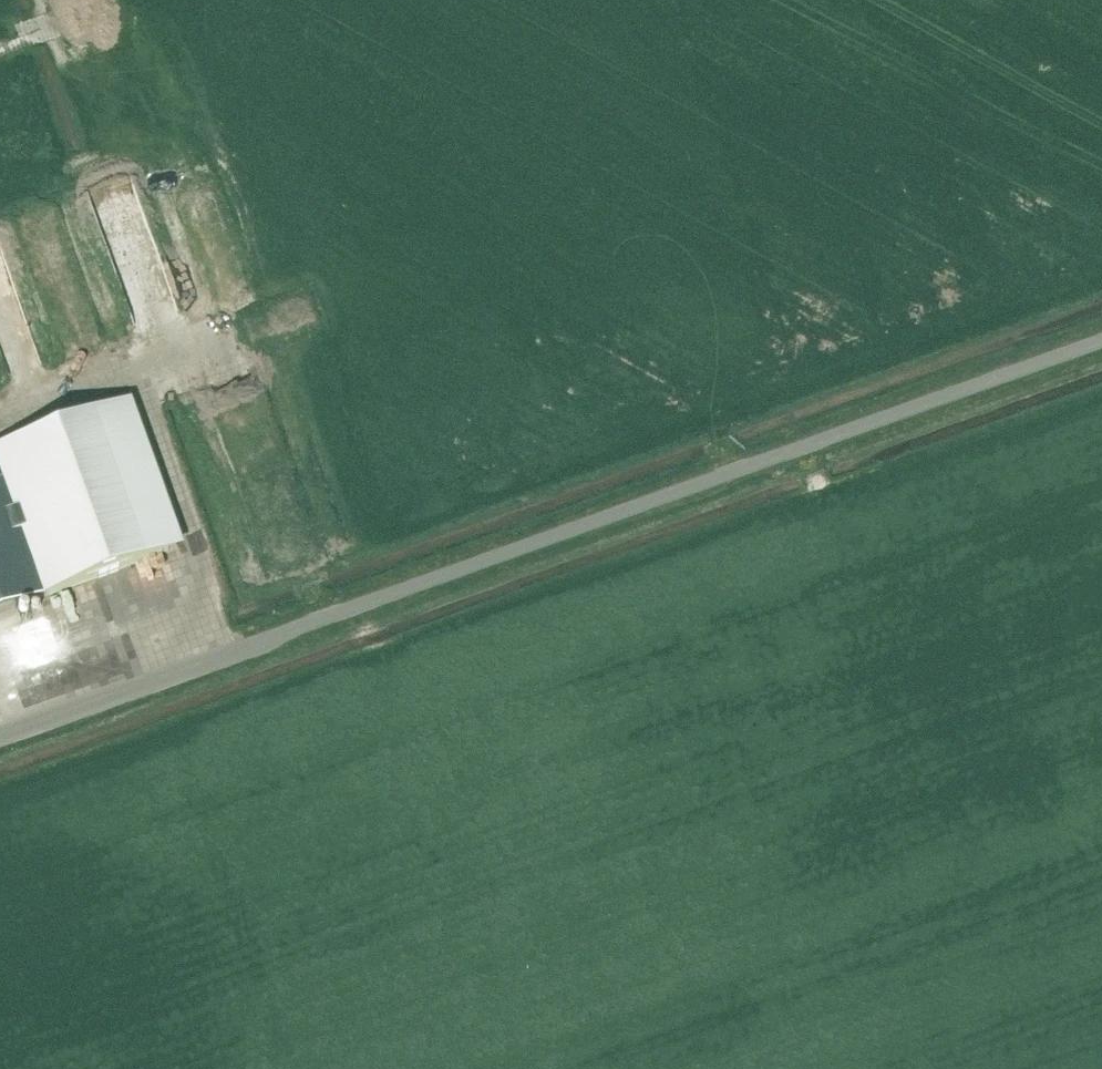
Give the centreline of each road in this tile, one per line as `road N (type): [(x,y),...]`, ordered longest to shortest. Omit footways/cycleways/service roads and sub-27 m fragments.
road 1 (unclassified): [(0,734),(1101,336)]

